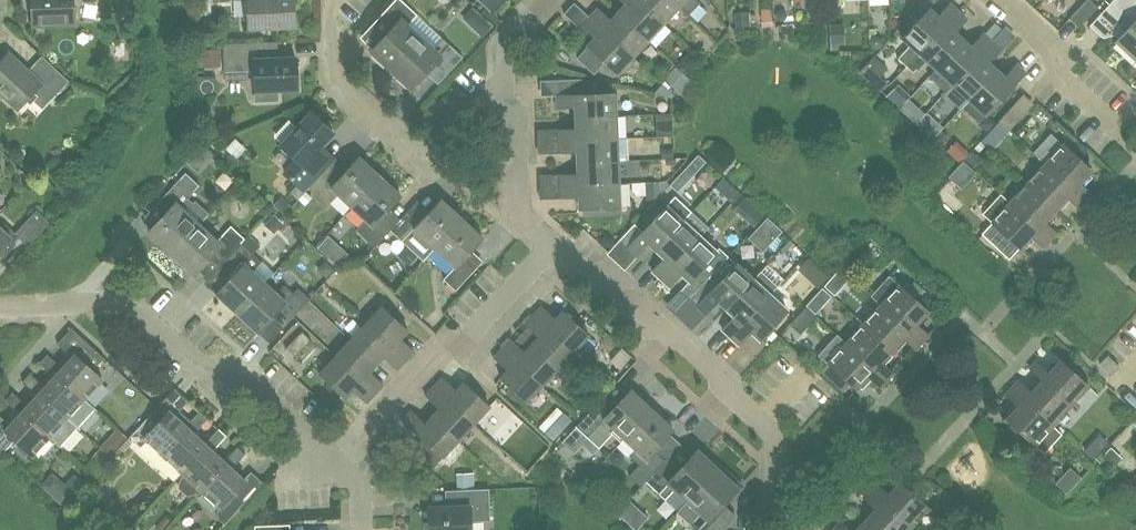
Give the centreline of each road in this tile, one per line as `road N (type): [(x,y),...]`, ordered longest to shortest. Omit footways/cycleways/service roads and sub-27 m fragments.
road 1 (residential): [(344,460),(256,386),(193,358),(132,303),(0,308)]
road 2 (residential): [(780,529),(770,425),(668,334),(616,304),(557,245)]
road 3 (residential): [(334,0),(341,87),(420,155),(433,154),(489,99),(513,89)]
road 4 (residential): [(344,460),(557,245)]
road 5 (residential): [(557,245),(523,215),(513,89)]
road 6 (residential): [(1115,128),(1001,0)]

